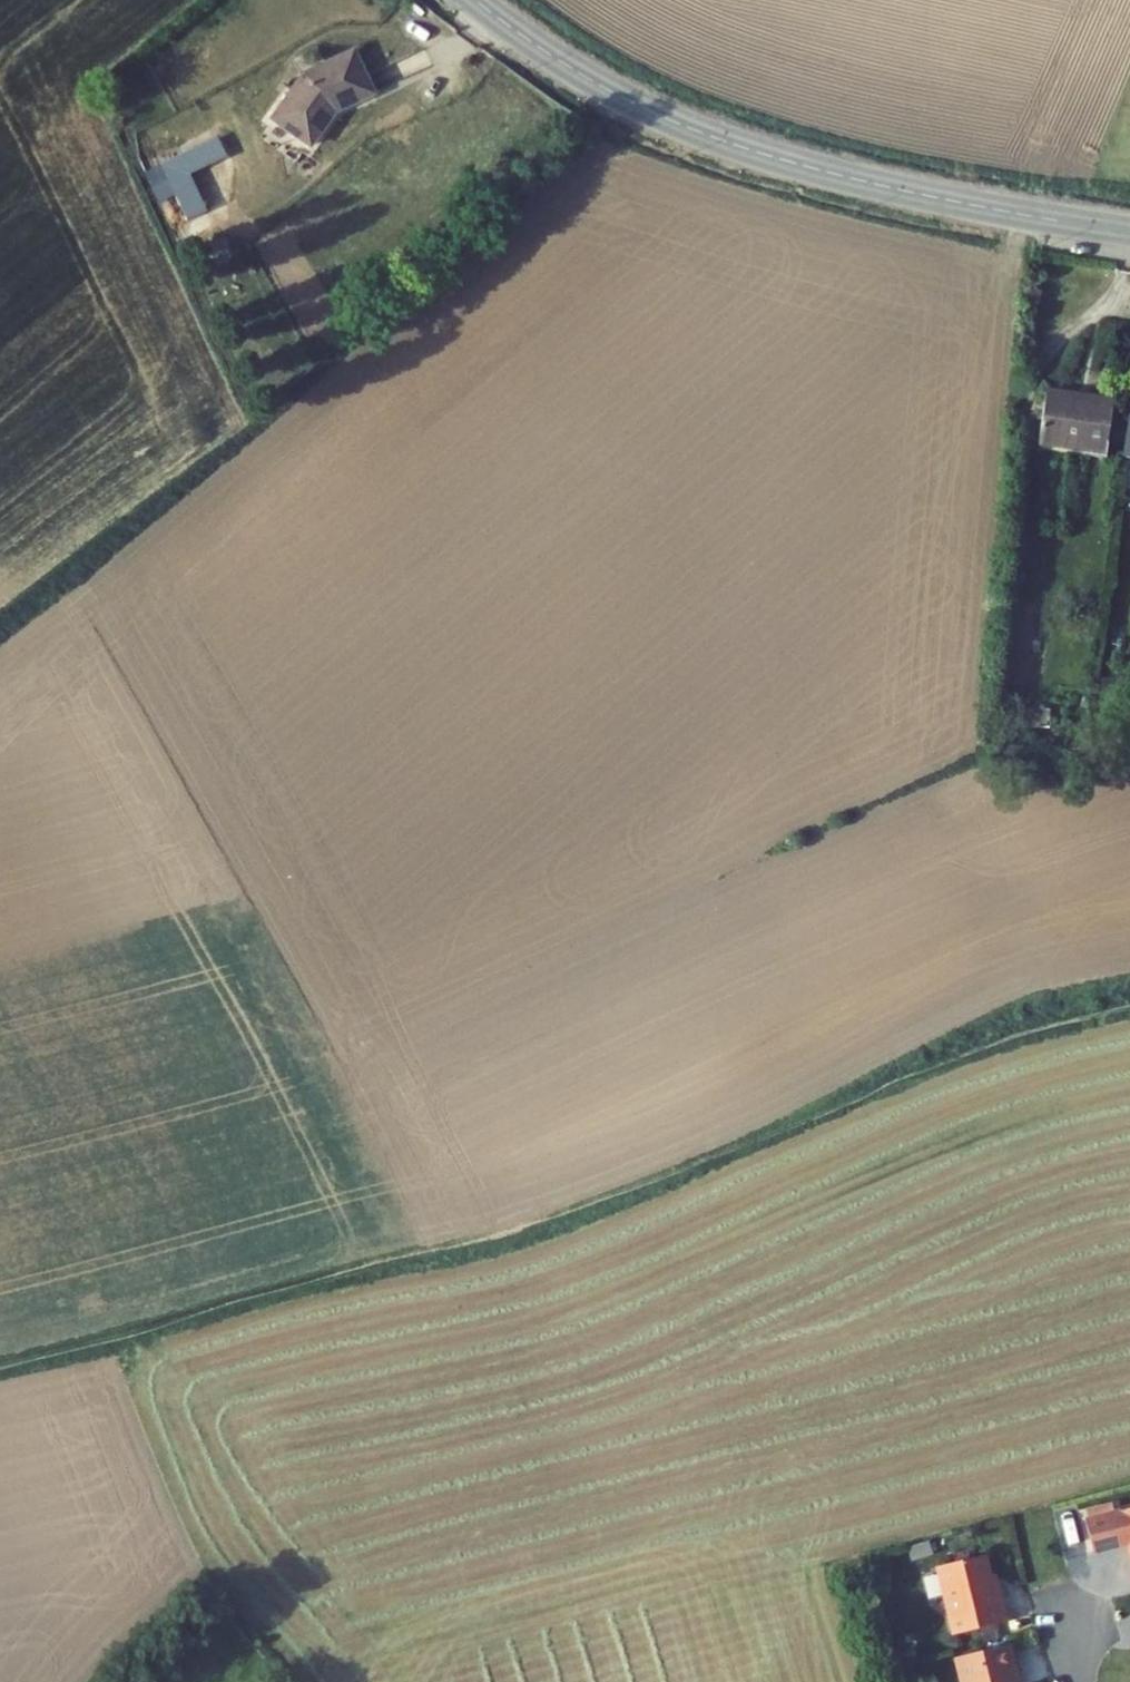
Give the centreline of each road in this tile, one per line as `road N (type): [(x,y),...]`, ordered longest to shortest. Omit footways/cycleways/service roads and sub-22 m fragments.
road 1 (track): [(0,1388),(144,1358),(838,1115),(975,1031),(1129,979)]
road 2 (secondary): [(1129,229),(892,187),(717,138),(610,90),(476,0)]

